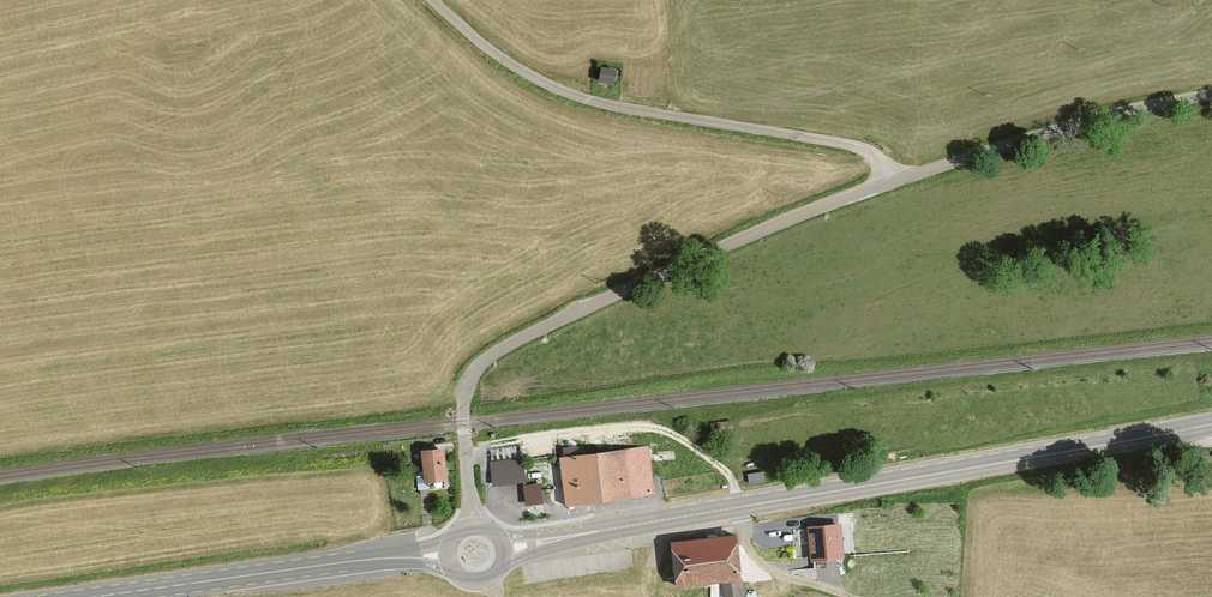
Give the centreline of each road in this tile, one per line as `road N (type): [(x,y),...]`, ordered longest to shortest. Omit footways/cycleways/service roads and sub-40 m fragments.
road 1 (primary): [(1211,424),(503,547)]
road 2 (unclassified): [(475,525),(462,415),(469,380),(486,360),(723,247),(888,184)]
road 3 (unclassified): [(888,184),(875,157),(851,146),(567,91),(490,48),(434,0)]
road 4 (primary): [(445,556),(363,560),(101,596)]
road 5 (unclassified): [(888,184),(1059,129),(1211,94)]
road 6 (track): [(740,507),(750,545),(766,558),(877,596)]

